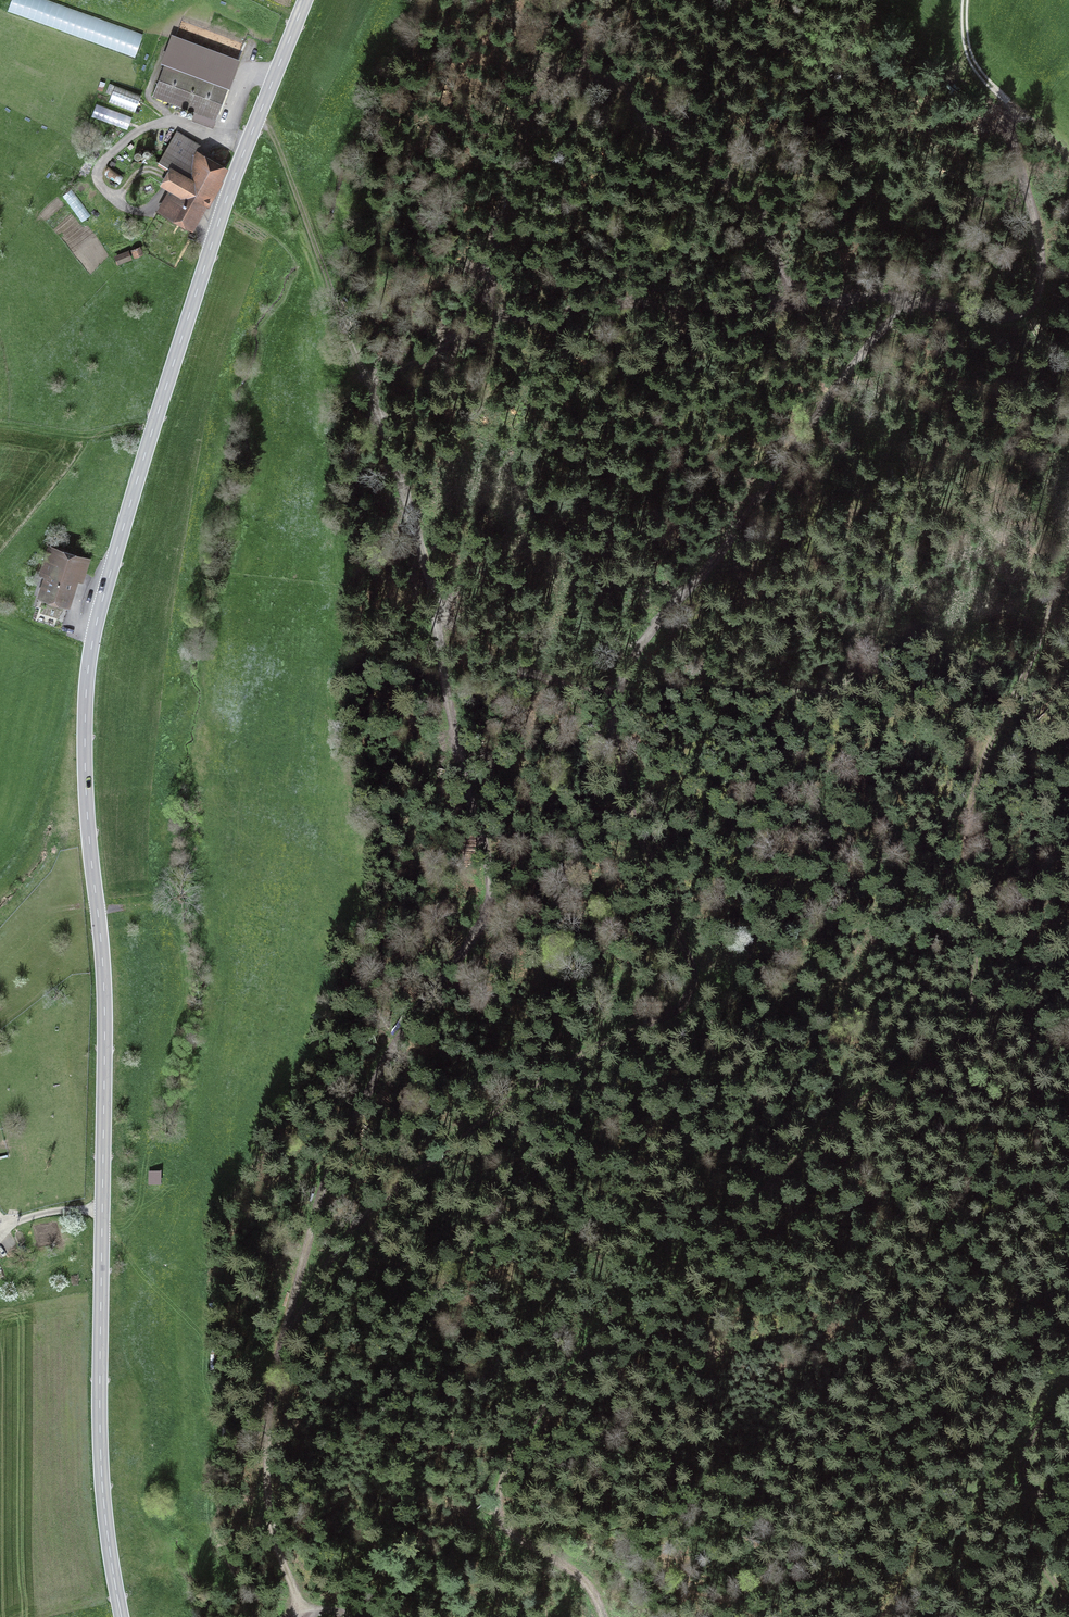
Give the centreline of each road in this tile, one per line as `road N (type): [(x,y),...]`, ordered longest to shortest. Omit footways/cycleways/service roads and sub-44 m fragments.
road 1 (track): [(1012,108),(1043,283),(1034,308),(1006,320),(915,307),(888,321),(626,668),(615,736),(690,965),(686,997),(662,1018),(567,1062),(368,1208),(325,1261),(282,1349),(264,1476),(299,1612)]
road 2 (secondary): [(122,1616),(101,1465),(105,1020),(87,798),(88,669),(153,424),(227,198),(306,0)]
road 3 (track): [(282,1349),(342,1144),(410,1015),(470,939),(485,906),(486,875),(458,766),(432,591),(401,486),(304,217),(270,133),(257,122)]
road 4 (track): [(603,1616),(572,1571),(510,1531),(497,1496),(503,1471),(592,1340),(834,1123),(960,1041),(971,1013),(969,846),(978,790),(1068,572)]
road 5 (track): [(1068,1396),(1033,1435),(1017,1480),(1027,1531),(1068,1605)]
road 6 (track): [(153,424),(90,434),(0,423)]
road 7 (track): [(965,0),(967,51),(1012,108)]

